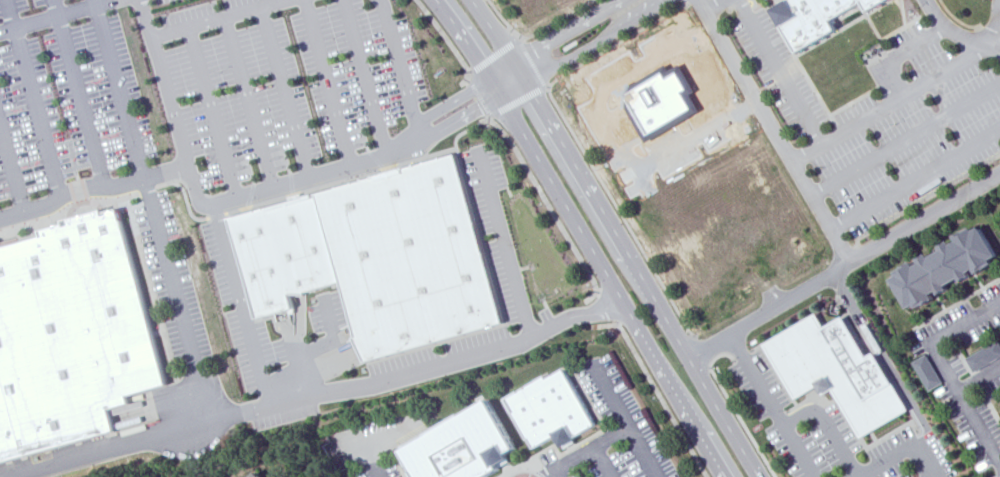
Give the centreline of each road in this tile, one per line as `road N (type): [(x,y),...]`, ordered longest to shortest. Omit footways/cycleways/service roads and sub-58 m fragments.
road 1 (tertiary): [(756,476),(588,180)]
road 2 (tertiary): [(560,193),(723,476)]
road 3 (tertiary): [(440,0),(494,75),(560,193)]
road 4 (residential): [(999,305),(931,346),(999,464)]
road 5 (tertiary): [(588,180),(480,0)]

